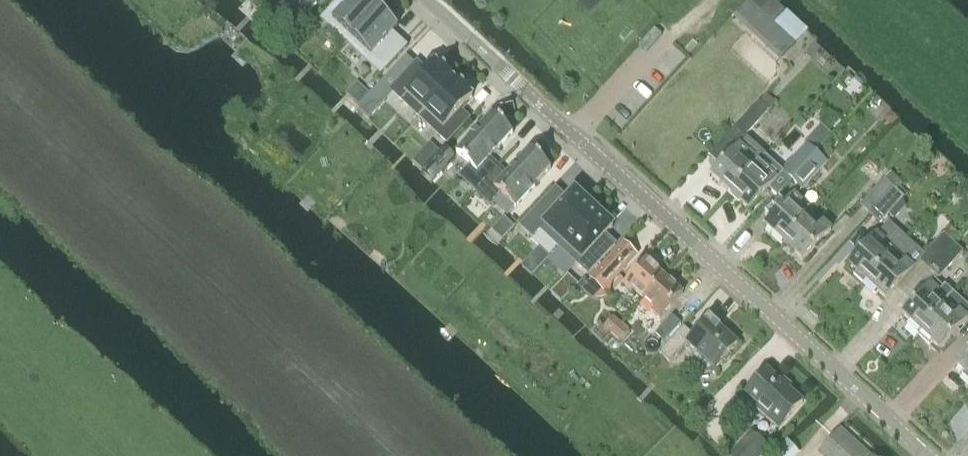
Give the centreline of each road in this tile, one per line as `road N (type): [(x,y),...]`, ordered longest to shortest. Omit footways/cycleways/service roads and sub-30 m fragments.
road 1 (tertiary): [(926,455),(425,0)]

